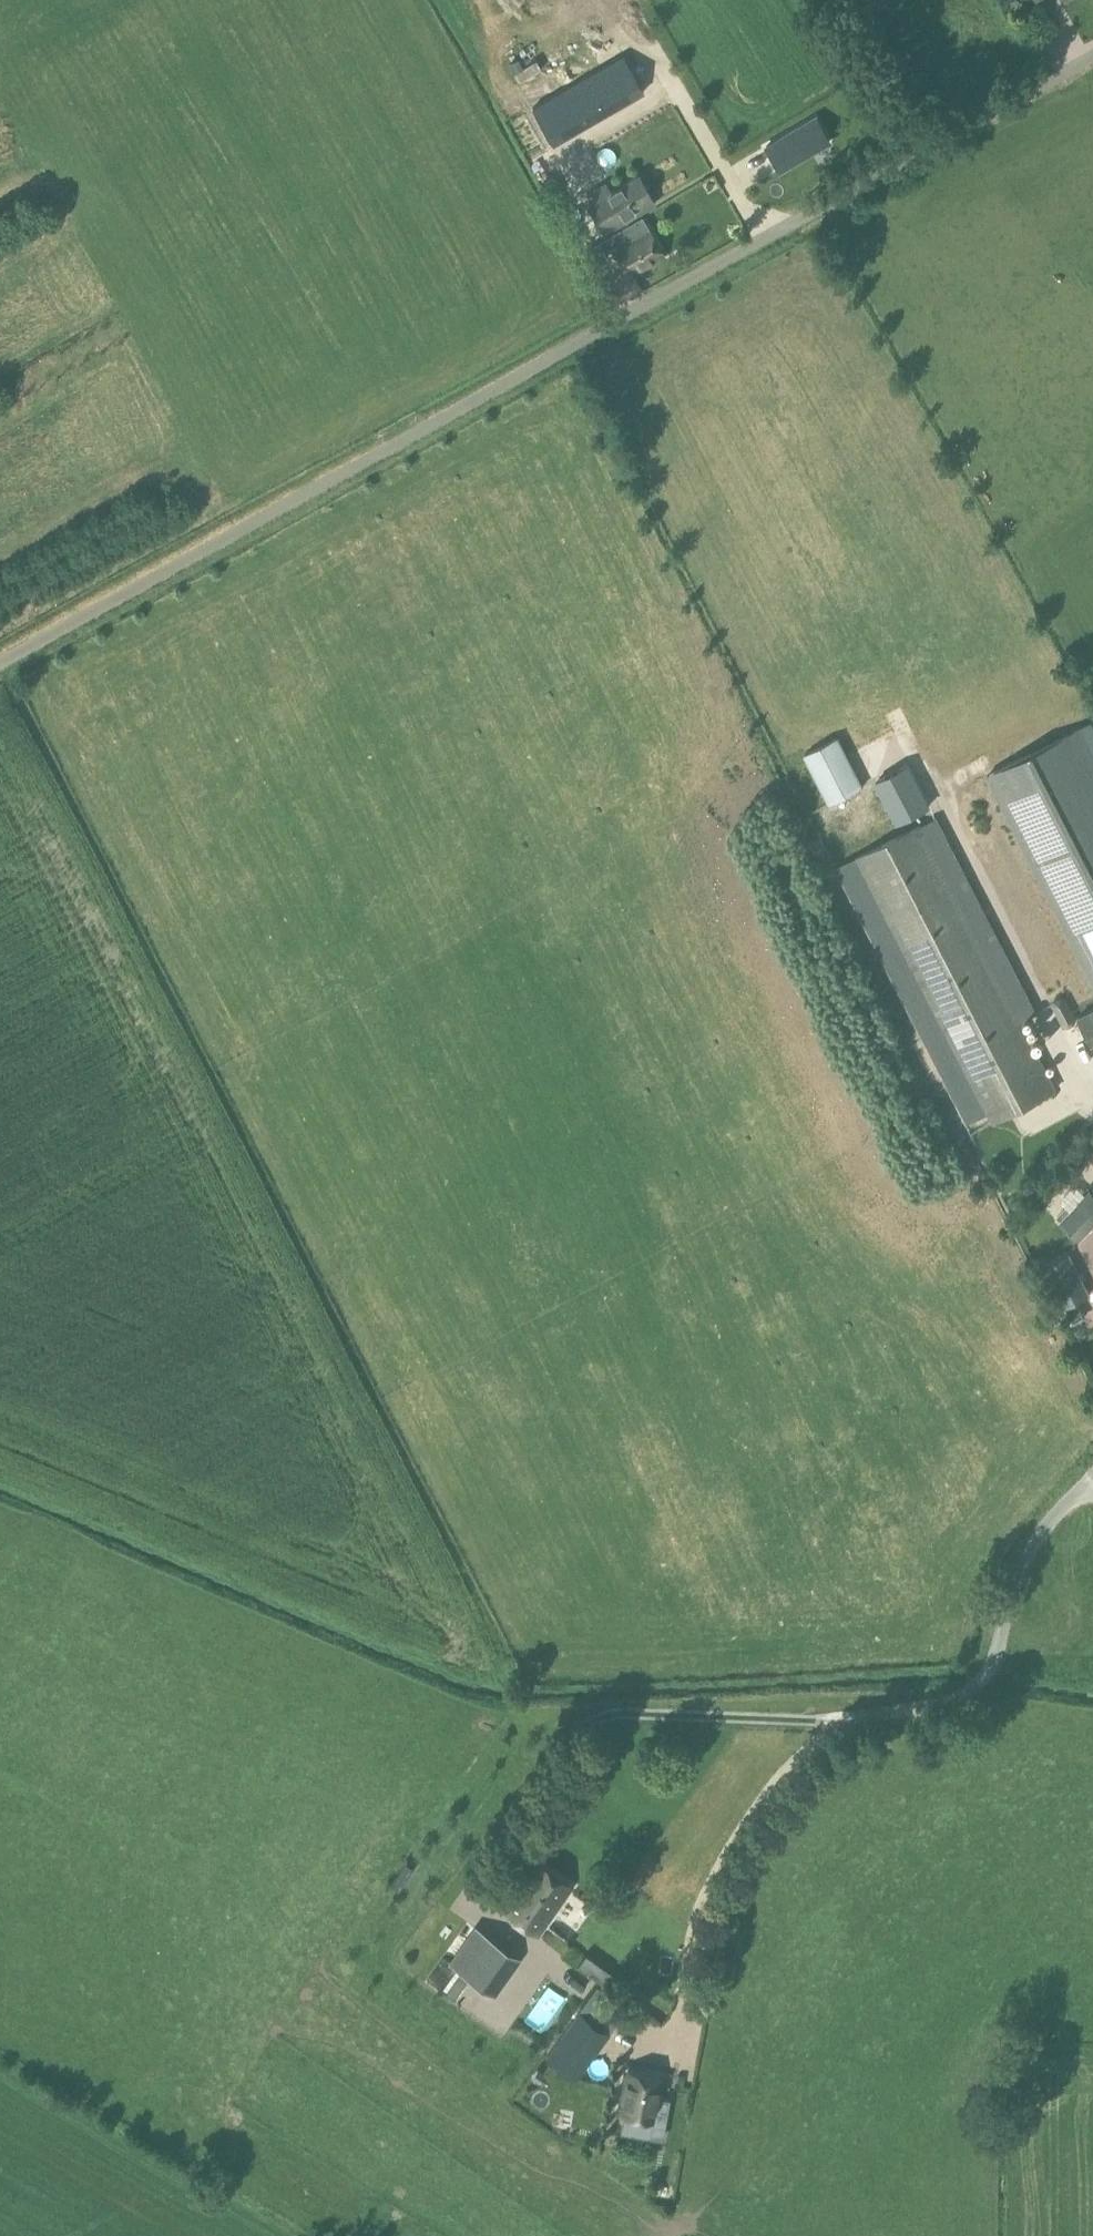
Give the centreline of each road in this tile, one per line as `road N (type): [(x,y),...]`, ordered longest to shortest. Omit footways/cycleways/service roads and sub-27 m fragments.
road 1 (unclassified): [(0,668),(1092,60)]

